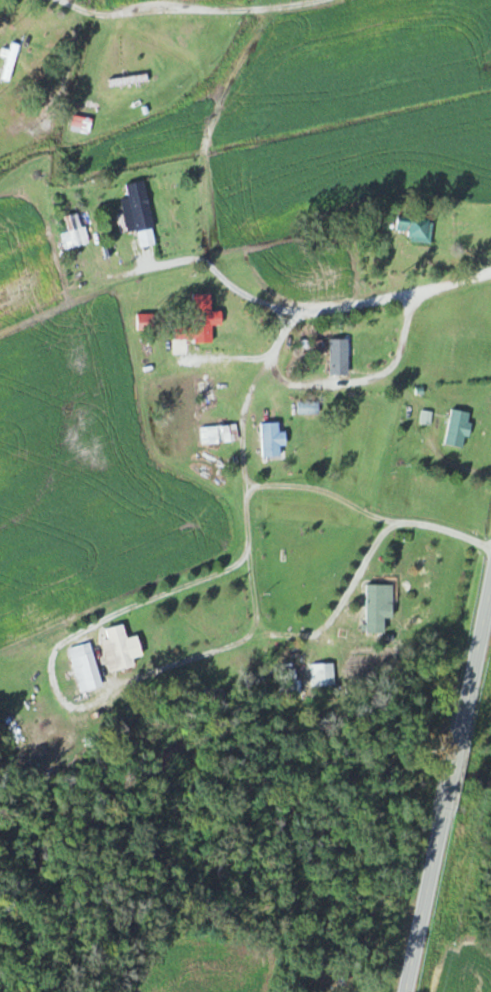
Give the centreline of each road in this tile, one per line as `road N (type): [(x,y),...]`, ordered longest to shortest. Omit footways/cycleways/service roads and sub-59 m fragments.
road 1 (residential): [(490,270),(337,306),(290,309),(226,288),(214,276),(204,222),(199,79),(186,57),(119,18)]
road 2 (residential): [(490,546),(374,531),(184,563)]
road 3 (residential): [(316,0),(119,18),(53,0)]
road 4 (secondary): [(403,991),(438,829)]
road 5 (secondary): [(463,727),(490,574)]

